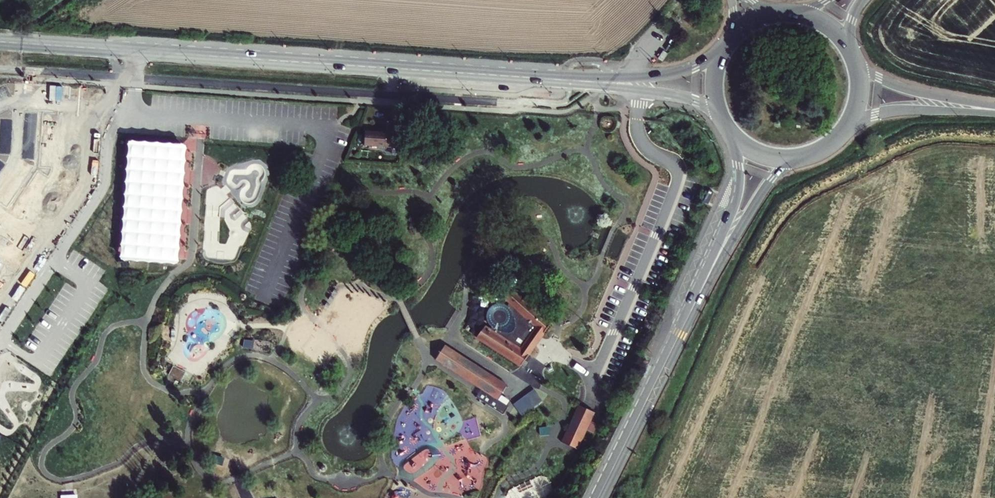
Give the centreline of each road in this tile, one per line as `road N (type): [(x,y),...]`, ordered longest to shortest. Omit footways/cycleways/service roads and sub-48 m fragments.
road 1 (secondary): [(0,41),(571,80)]
road 2 (secondary): [(597,497),(689,315)]
road 3 (secondary): [(689,315),(768,185),(806,157)]
road 4 (secondary): [(734,137),(738,194),(689,315)]
road 5 (secondary): [(720,56),(676,74),(571,80)]
road 6 (secondary): [(571,80),(684,95),(718,111)]
road 7 (unclassified): [(994,106),(901,87),(855,57)]
road 8 (unclassified): [(850,124),(897,111),(994,112)]

